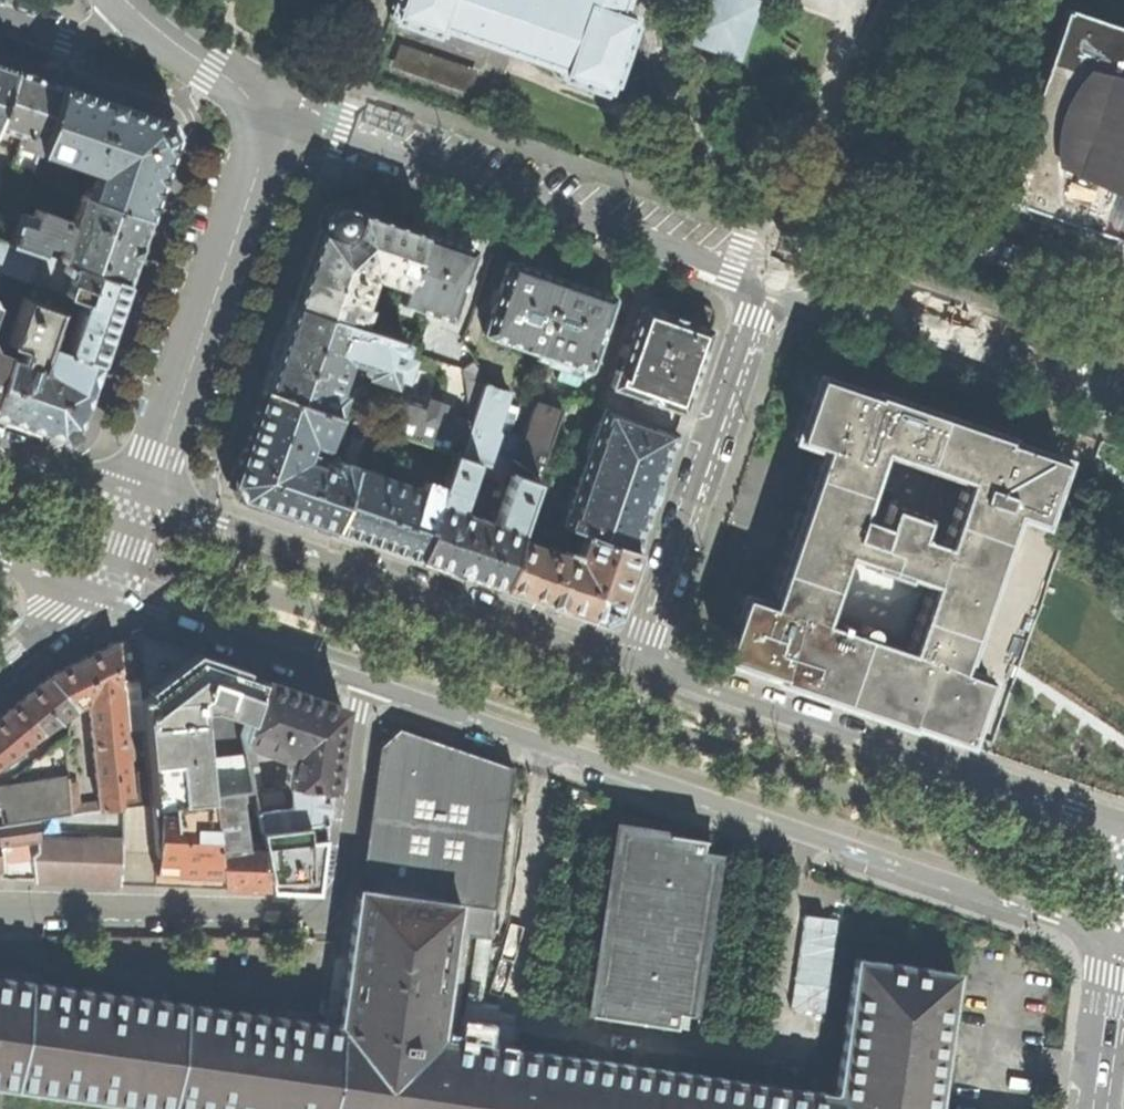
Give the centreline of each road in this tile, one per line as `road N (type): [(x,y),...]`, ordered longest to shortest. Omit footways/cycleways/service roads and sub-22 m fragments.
road 1 (tertiary): [(365,687),(1114,940)]
road 2 (unclassified): [(0,907),(314,914),(329,908),(365,687)]
road 3 (tertiary): [(637,661),(138,493)]
road 4 (unclassified): [(271,107),(761,287)]
road 5 (tertiary): [(1123,827),(637,661)]
road 6 (residential): [(138,493),(271,107)]
road 7 (unclassified): [(761,287),(637,661)]
road 8 (unclassified): [(761,287),(1123,411)]
road 9 (tertiary): [(92,593),(365,687)]
road 10 (residential): [(1093,1108),(1114,940)]
road 11 (residential): [(0,16),(117,51),(160,38)]
road 12 (tertiary): [(138,493),(0,448)]
road 13 (residential): [(271,107),(160,38)]

